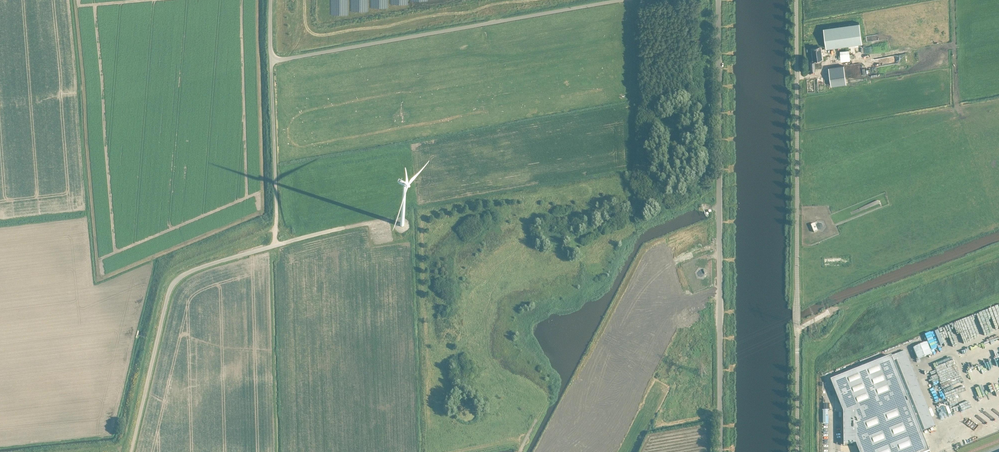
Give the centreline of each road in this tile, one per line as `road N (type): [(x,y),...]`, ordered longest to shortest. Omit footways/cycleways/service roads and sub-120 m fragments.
road 1 (track): [(272,59),(276,226),(164,278),(120,451)]
road 2 (unclassified): [(720,451),(718,0)]
road 3 (unclassified): [(797,451),(796,0)]
road 4 (unclassified): [(272,59),(627,0)]

